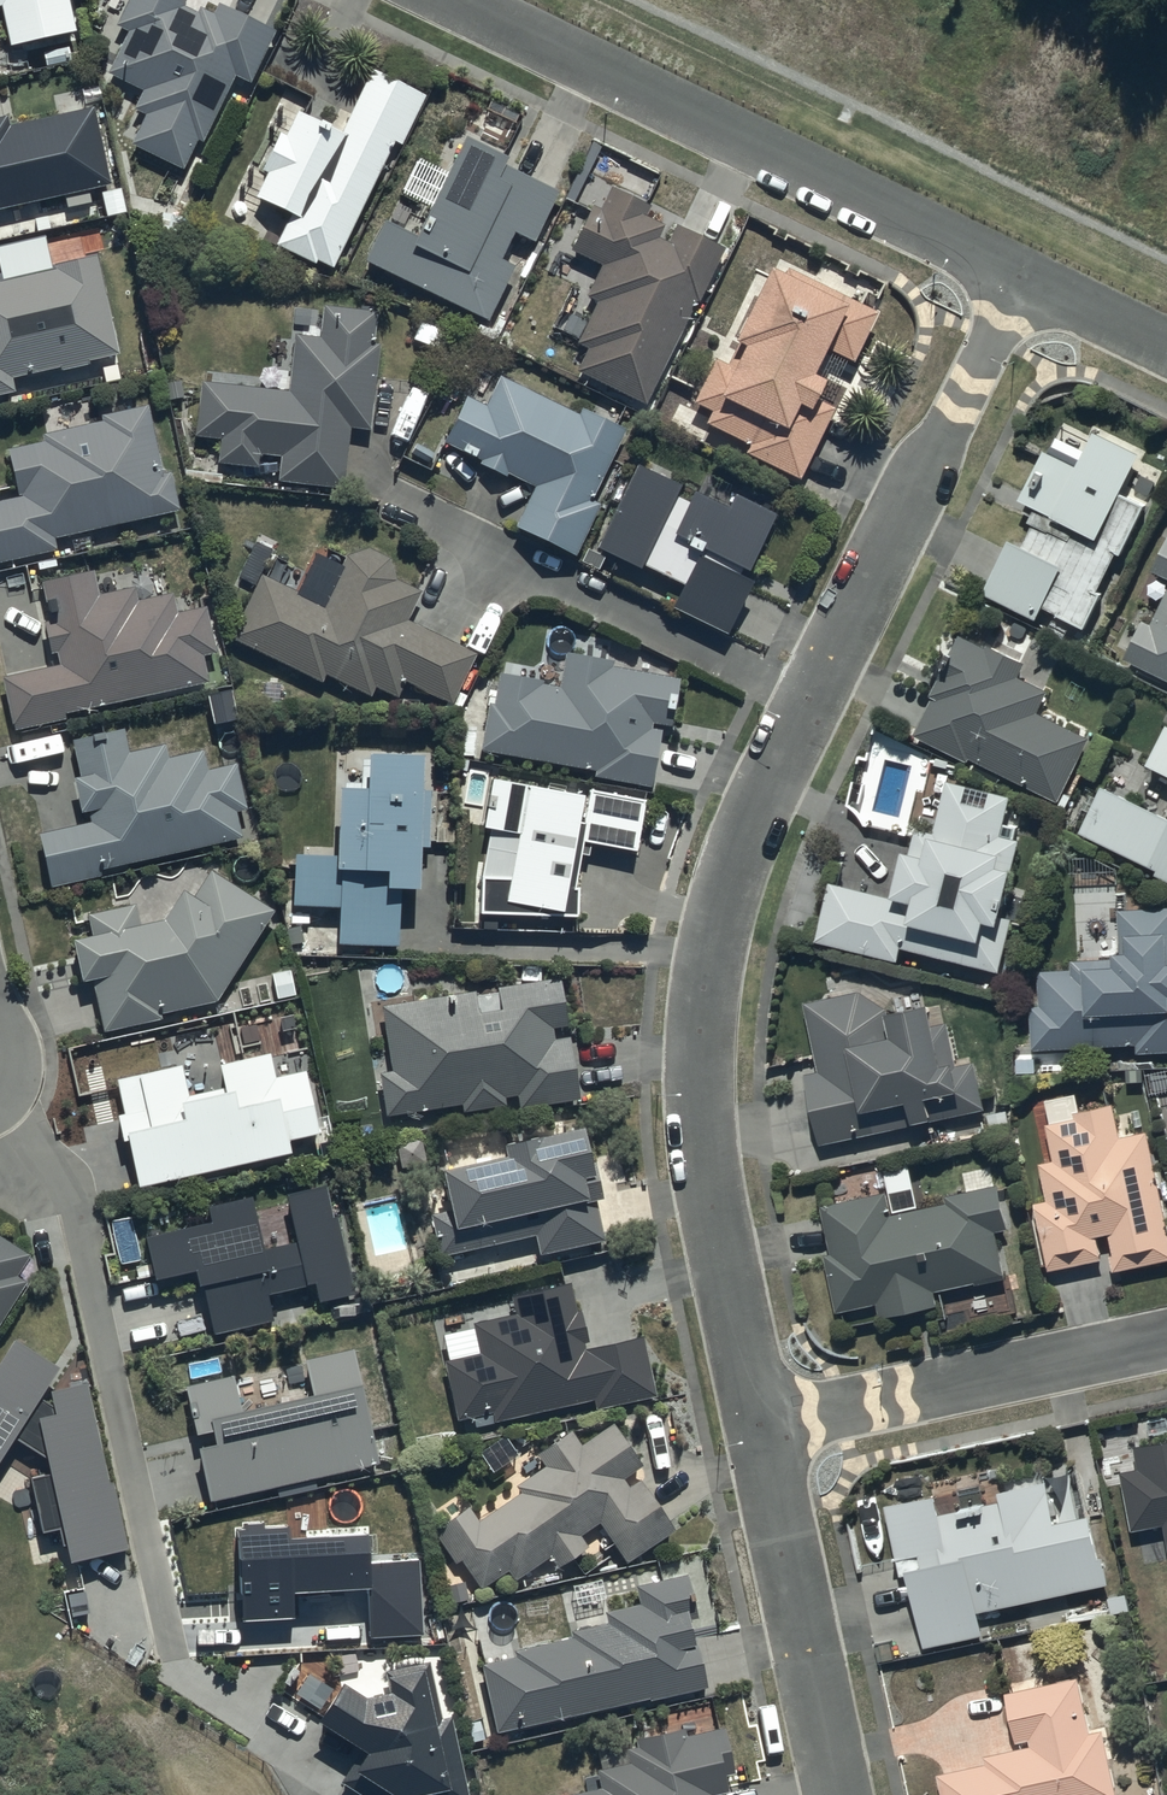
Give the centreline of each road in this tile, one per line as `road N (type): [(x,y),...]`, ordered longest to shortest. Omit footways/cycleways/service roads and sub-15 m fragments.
road 1 (residential): [(760,1425),(709,1179),(702,1013),(712,940),(754,812),(1020,277)]
road 2 (residential): [(454,0),(1020,277)]
road 3 (residential): [(760,1425),(1166,1341)]
road 4 (residential): [(838,1794),(760,1425)]
road 5 (residential): [(1020,277),(1166,349)]

